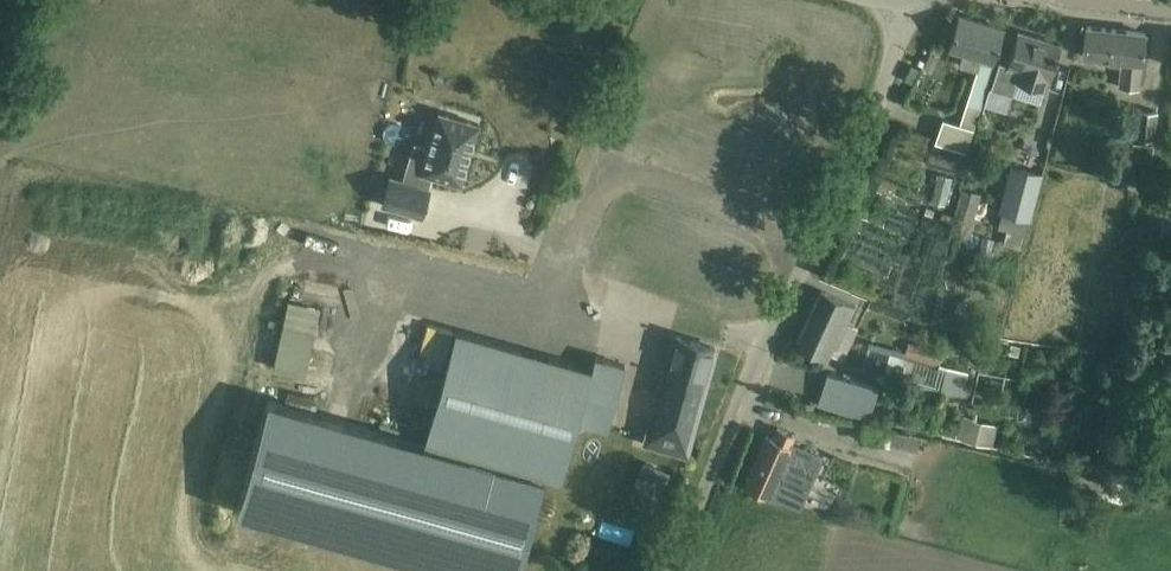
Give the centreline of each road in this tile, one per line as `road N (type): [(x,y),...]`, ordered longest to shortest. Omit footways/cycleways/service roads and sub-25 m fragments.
road 1 (unclassified): [(678,570),(925,1)]

